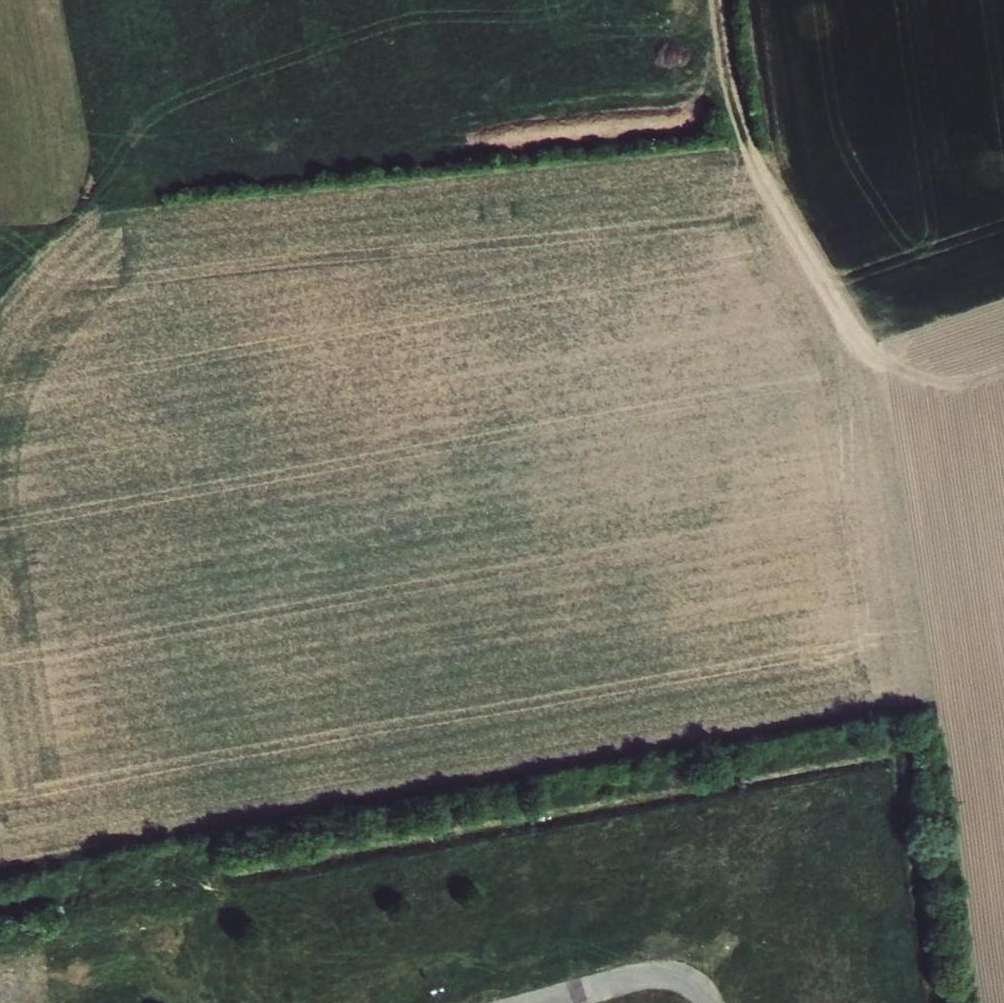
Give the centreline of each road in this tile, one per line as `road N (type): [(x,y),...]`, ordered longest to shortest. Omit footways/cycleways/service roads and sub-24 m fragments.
road 1 (track): [(560,1002),(672,973),(724,1002)]
road 2 (track): [(718,0),(751,159)]

